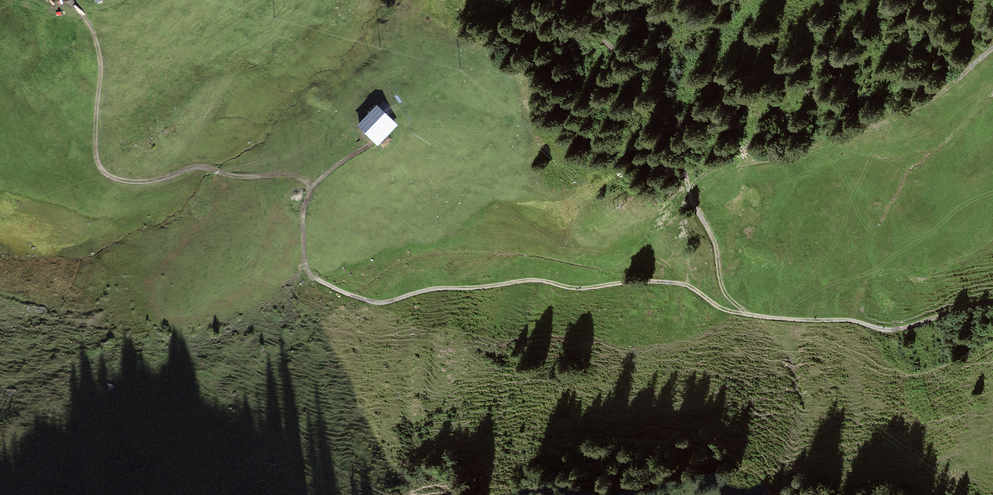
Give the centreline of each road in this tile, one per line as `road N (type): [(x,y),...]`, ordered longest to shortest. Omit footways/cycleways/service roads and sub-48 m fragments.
road 1 (track): [(749,315),(665,282),(595,290),(519,281),(371,302),(307,272),(303,215),(313,186)]
road 2 (track): [(749,315),(720,286),(717,250),(692,196),(699,176),(838,137),(939,91),(992,48)]
road 3 (track): [(313,186),(288,176),(197,168),(144,182),(108,176),(96,153),(101,68),(92,29),(67,3),(48,10),(11,0)]
road 4 (track): [(992,300),(891,330),(749,315)]

